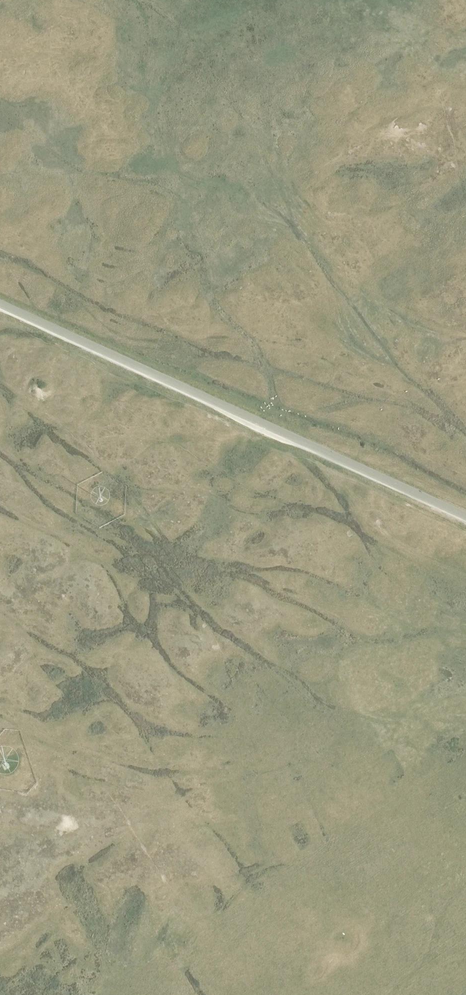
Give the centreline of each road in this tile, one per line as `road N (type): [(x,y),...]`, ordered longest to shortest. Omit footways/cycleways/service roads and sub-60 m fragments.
road 1 (unclassified): [(465,518),(0,304)]

